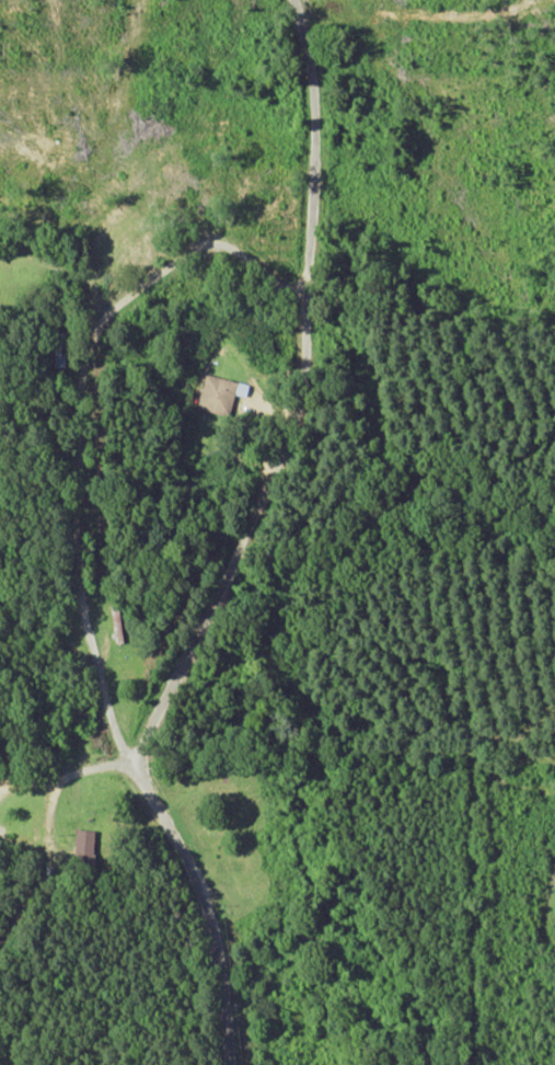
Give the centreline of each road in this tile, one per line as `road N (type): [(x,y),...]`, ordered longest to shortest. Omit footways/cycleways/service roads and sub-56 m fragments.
road 1 (residential): [(138,769),(109,721),(80,586),(84,371),(126,300),(196,248),(259,267),(308,312)]
road 2 (residential): [(308,312),(304,421),(138,769)]
road 3 (residential): [(308,312),(333,176),(233,68),(218,0)]
road 4 (residential): [(229,1064),(209,918),(138,769)]

